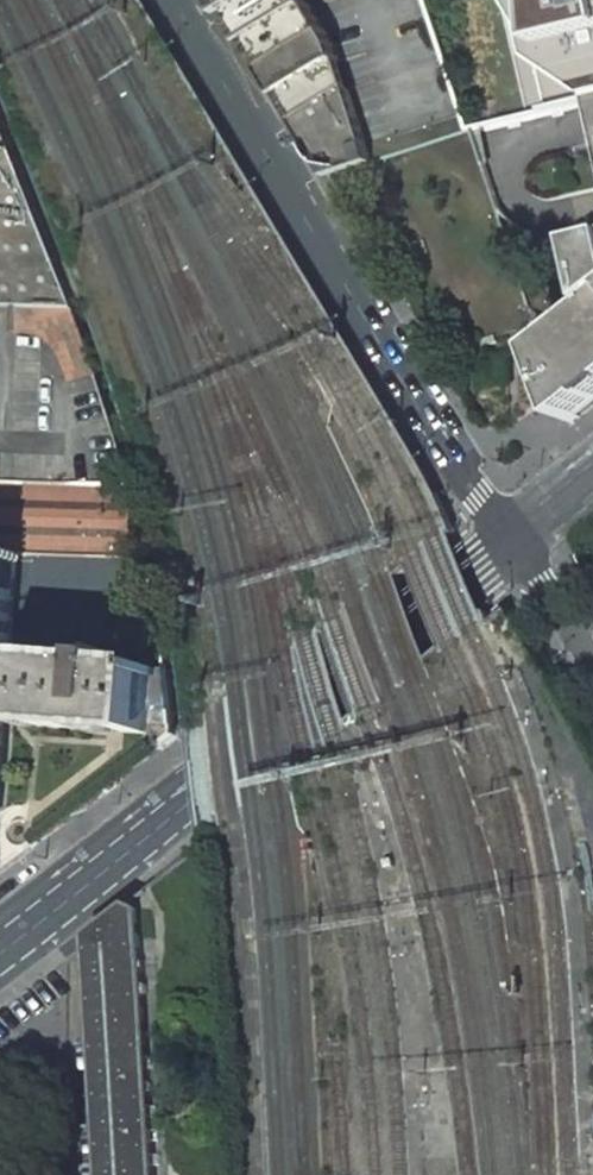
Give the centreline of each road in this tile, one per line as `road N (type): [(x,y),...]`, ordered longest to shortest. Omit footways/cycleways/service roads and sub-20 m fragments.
road 1 (secondary): [(0,956),(508,540)]
road 2 (secondary): [(177,0),(508,540)]
road 3 (secondary): [(508,540),(592,671)]

